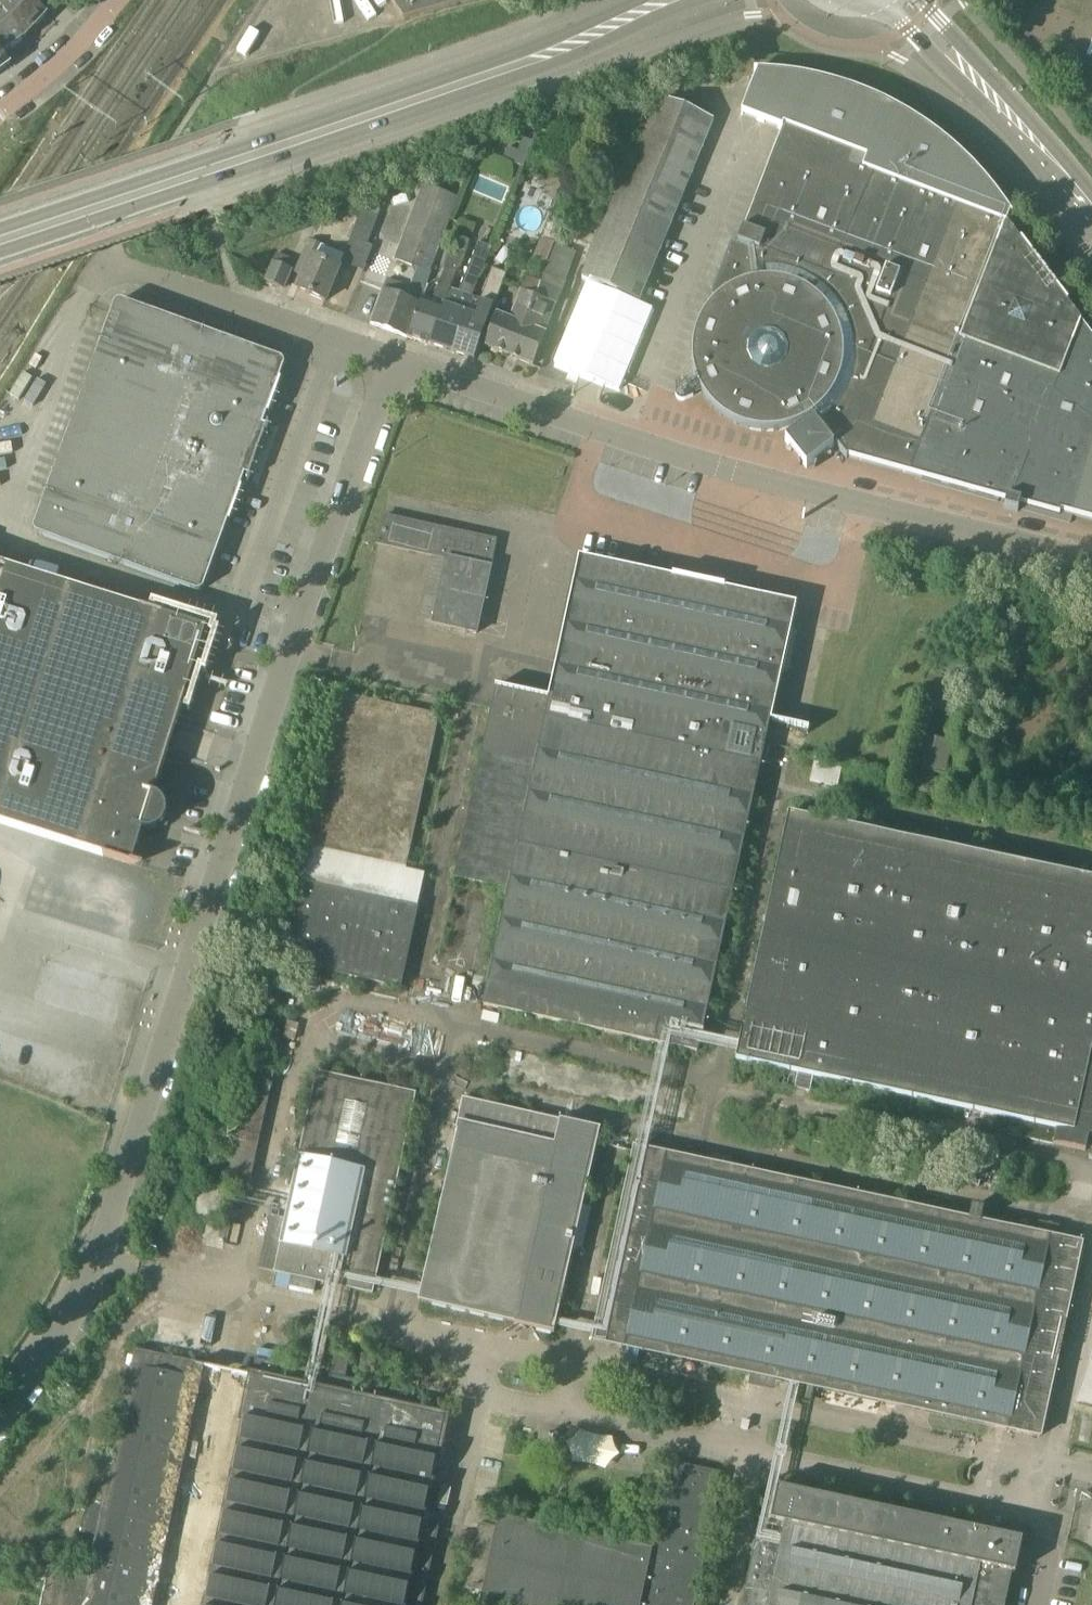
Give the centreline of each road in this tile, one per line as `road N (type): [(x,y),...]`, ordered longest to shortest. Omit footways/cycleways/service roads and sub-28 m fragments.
road 1 (unclassified): [(0,1414),(72,1322),(110,1226),(254,744),(395,361)]
road 2 (unclassified): [(395,361),(737,475),(1091,560)]
road 3 (tertiary): [(0,243),(671,1)]
road 4 (unclassified): [(0,503),(73,325),(95,281),(115,269),(395,361)]
road 5 (tertiary): [(976,78),(1091,211)]
road 6 (unclassified): [(0,111),(123,0)]
road 7 (tertiary): [(878,2),(932,54),(976,78)]

